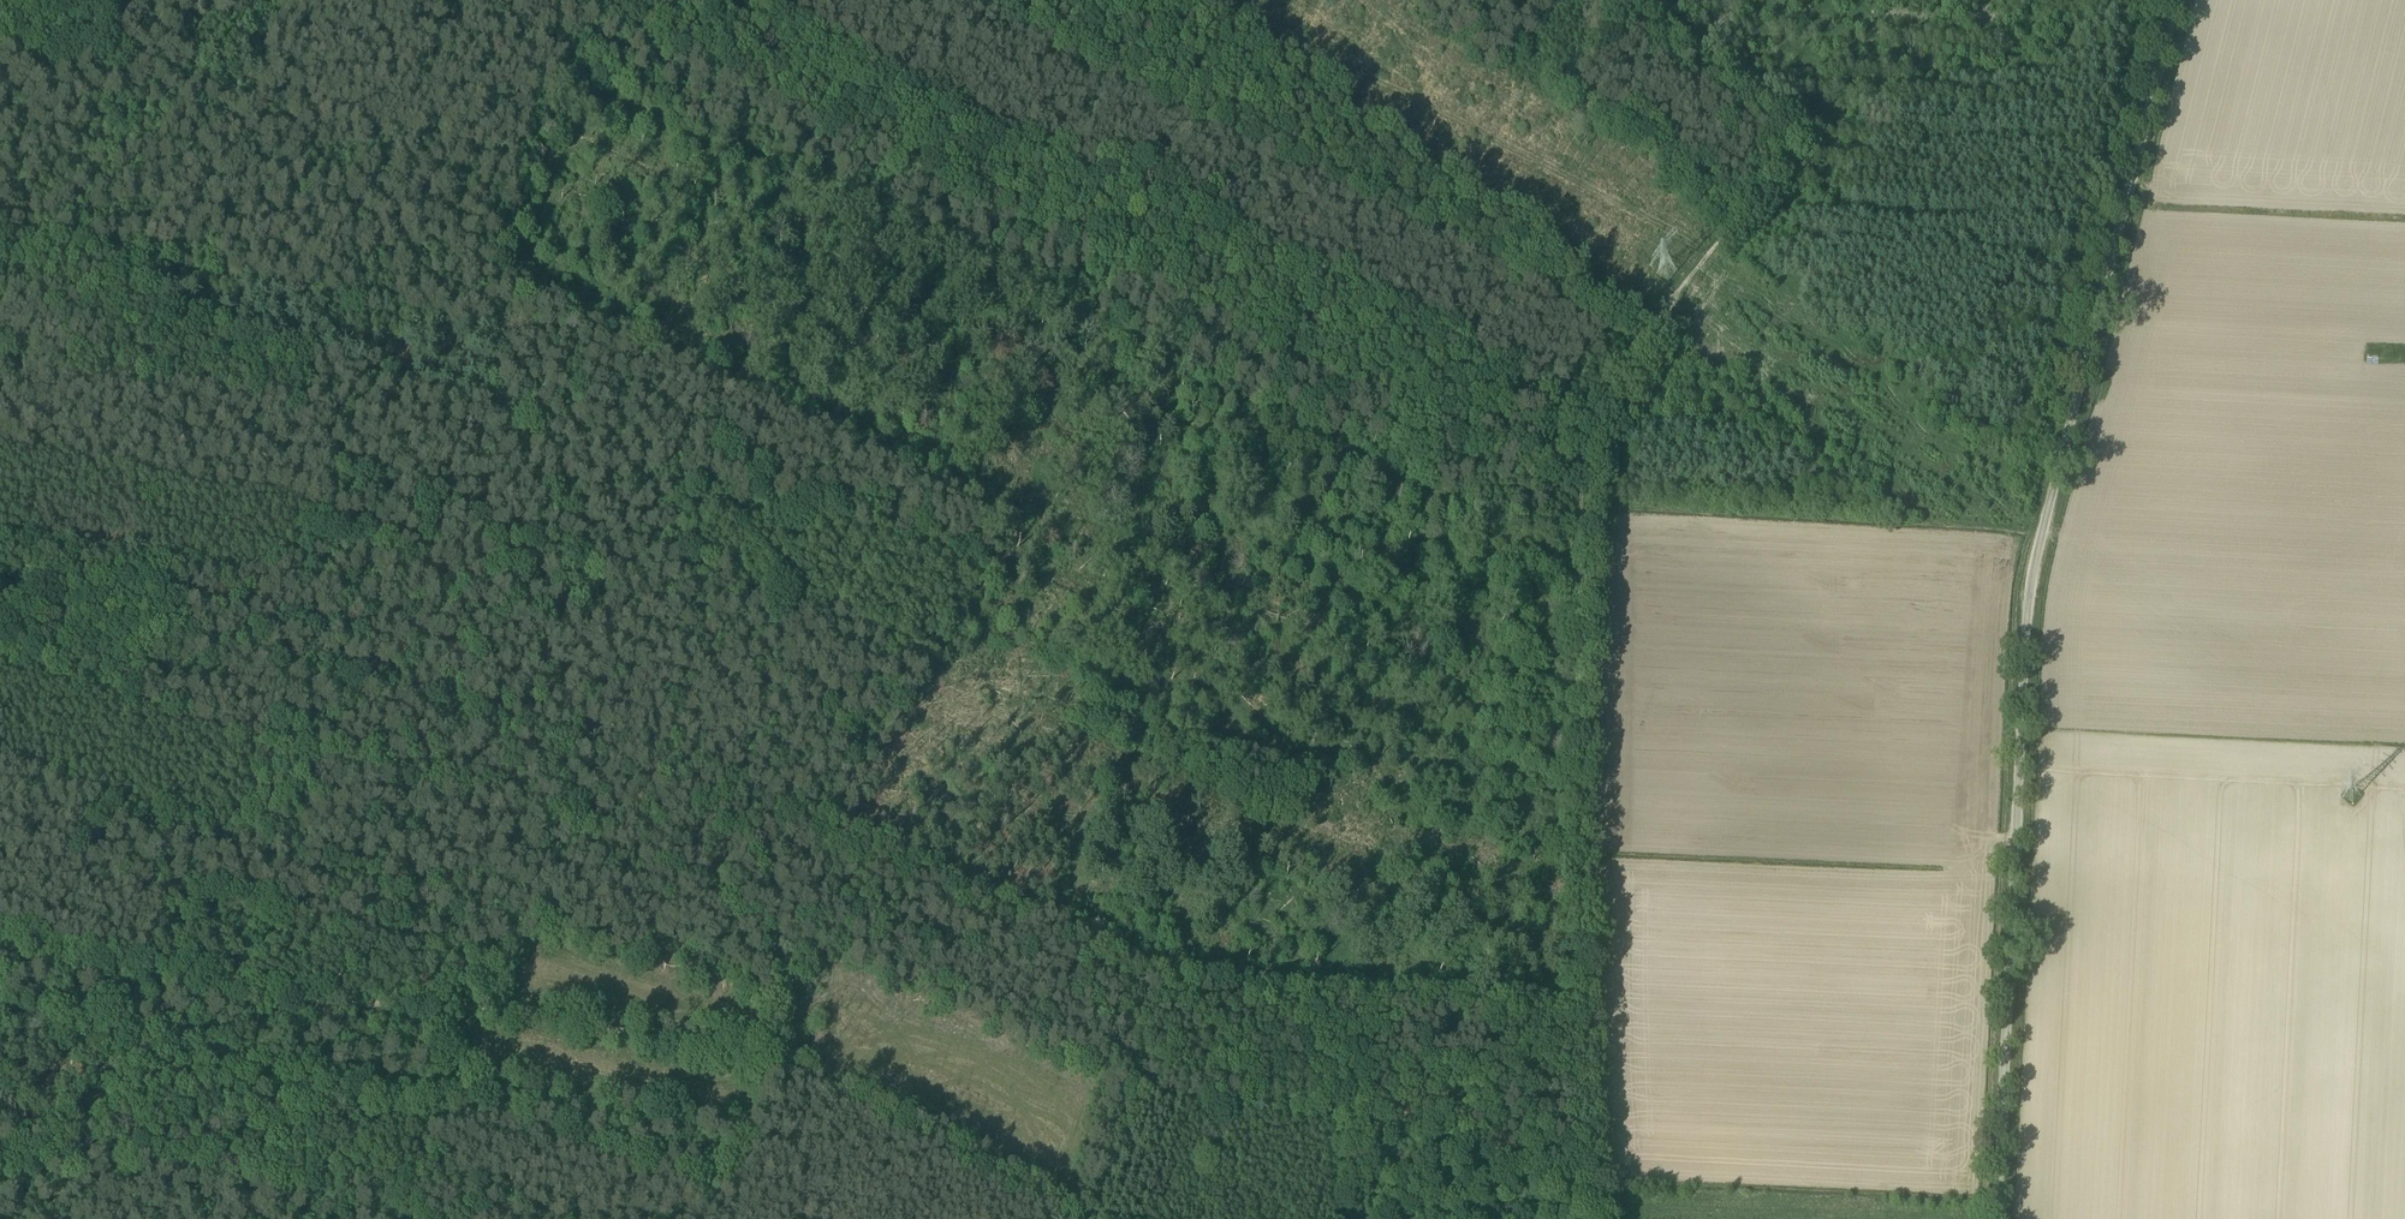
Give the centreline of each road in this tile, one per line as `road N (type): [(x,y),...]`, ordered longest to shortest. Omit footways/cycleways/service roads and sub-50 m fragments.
road 1 (track): [(1623,0),(1634,18),(1787,139),(1790,150),(1646,349),(1603,423),(1587,485),(1578,951),(1593,1218)]
road 2 (unclassified): [(2178,0),(2032,563),(1996,1218)]
road 3 (track): [(1058,1218),(786,1064),(412,988),(192,976),(0,933)]

